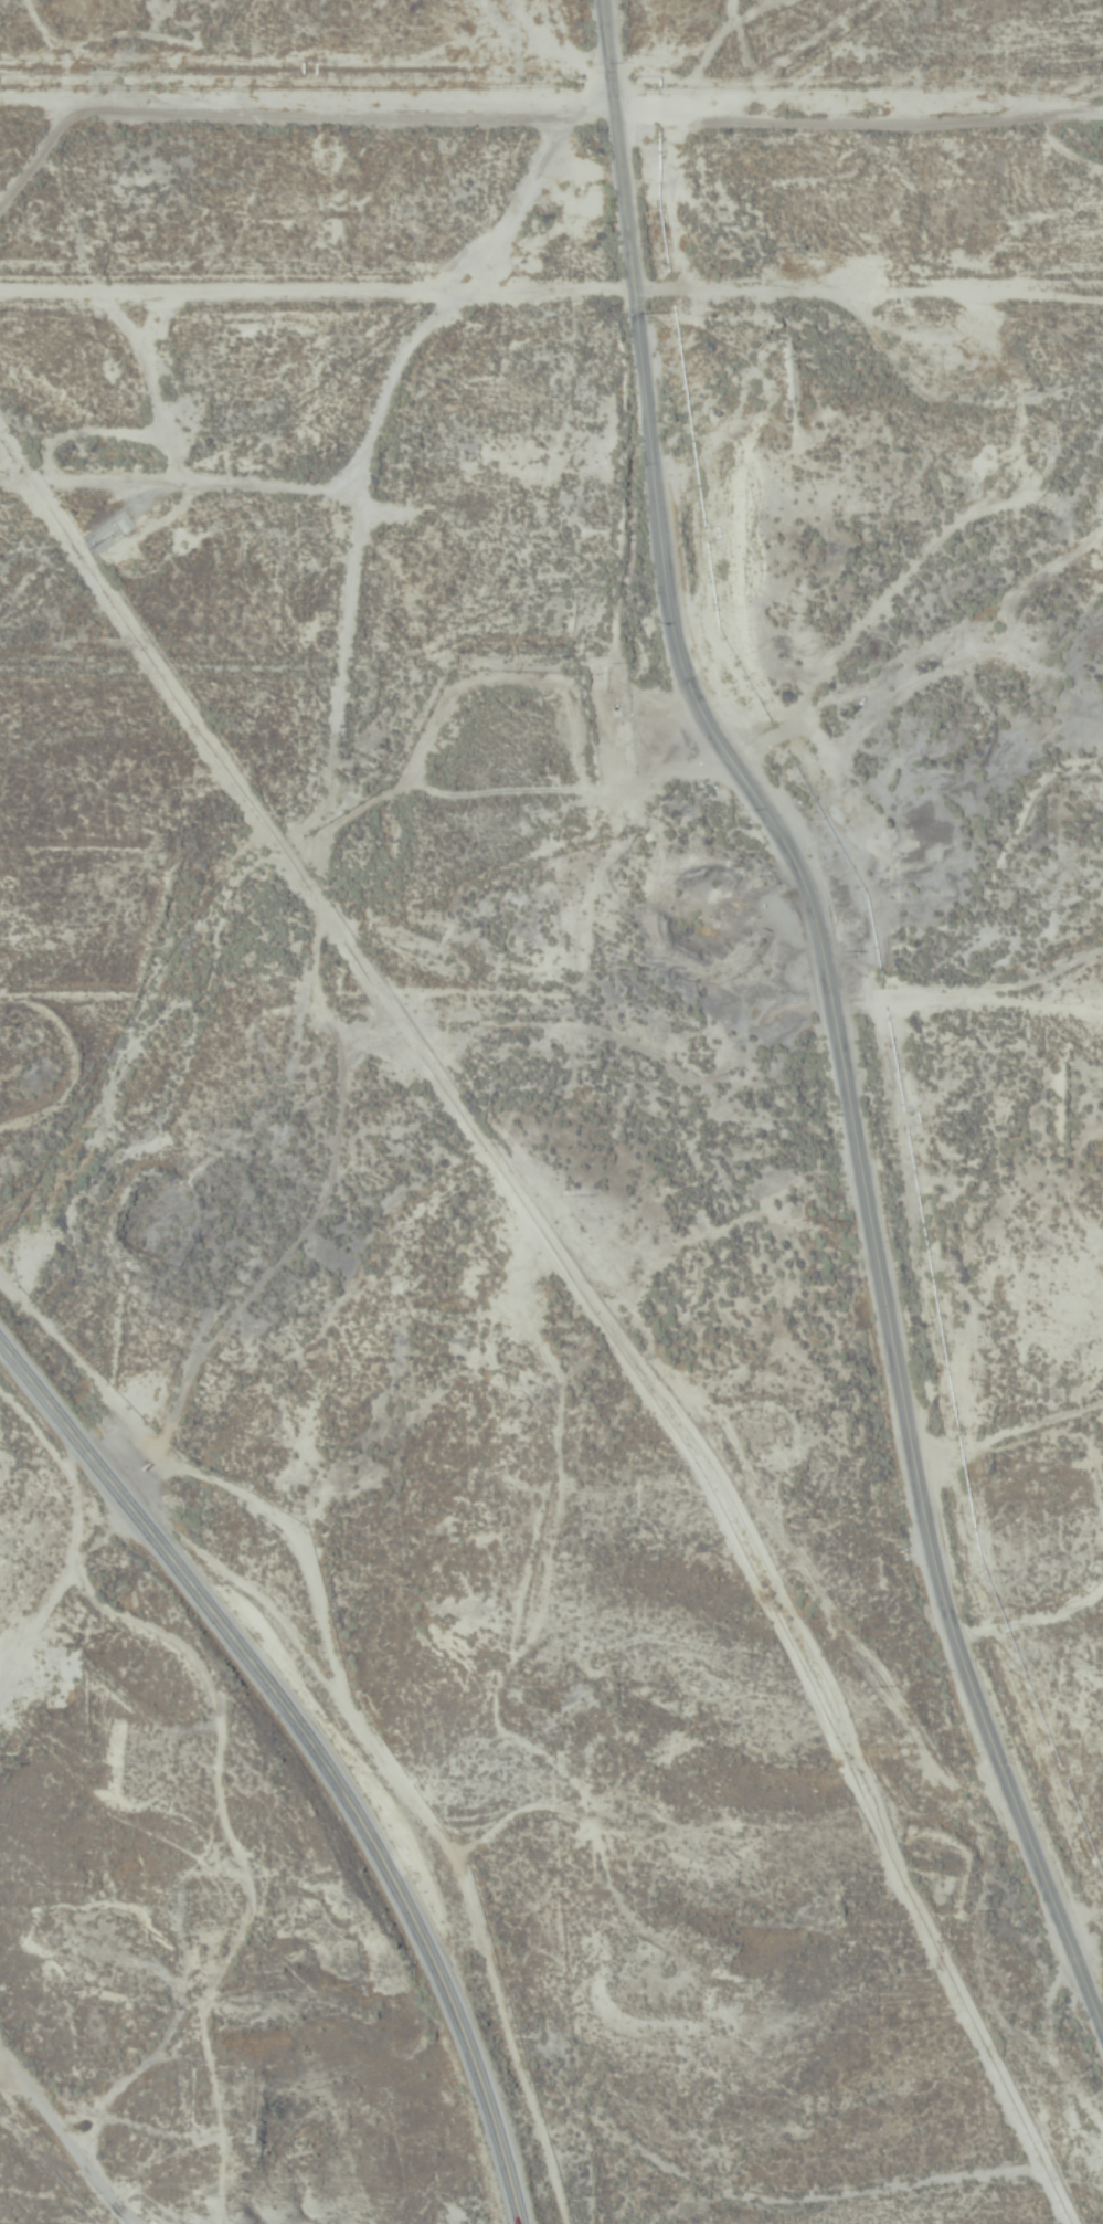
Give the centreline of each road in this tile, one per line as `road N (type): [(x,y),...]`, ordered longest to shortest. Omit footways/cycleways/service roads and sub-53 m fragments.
road 1 (residential): [(1102,2014),(969,1668),(925,1495),(809,886),(694,692),(674,618),(605,0)]
road 2 (primary): [(524,2223),(464,2020),(367,1819),(285,1695),(0,1336)]

